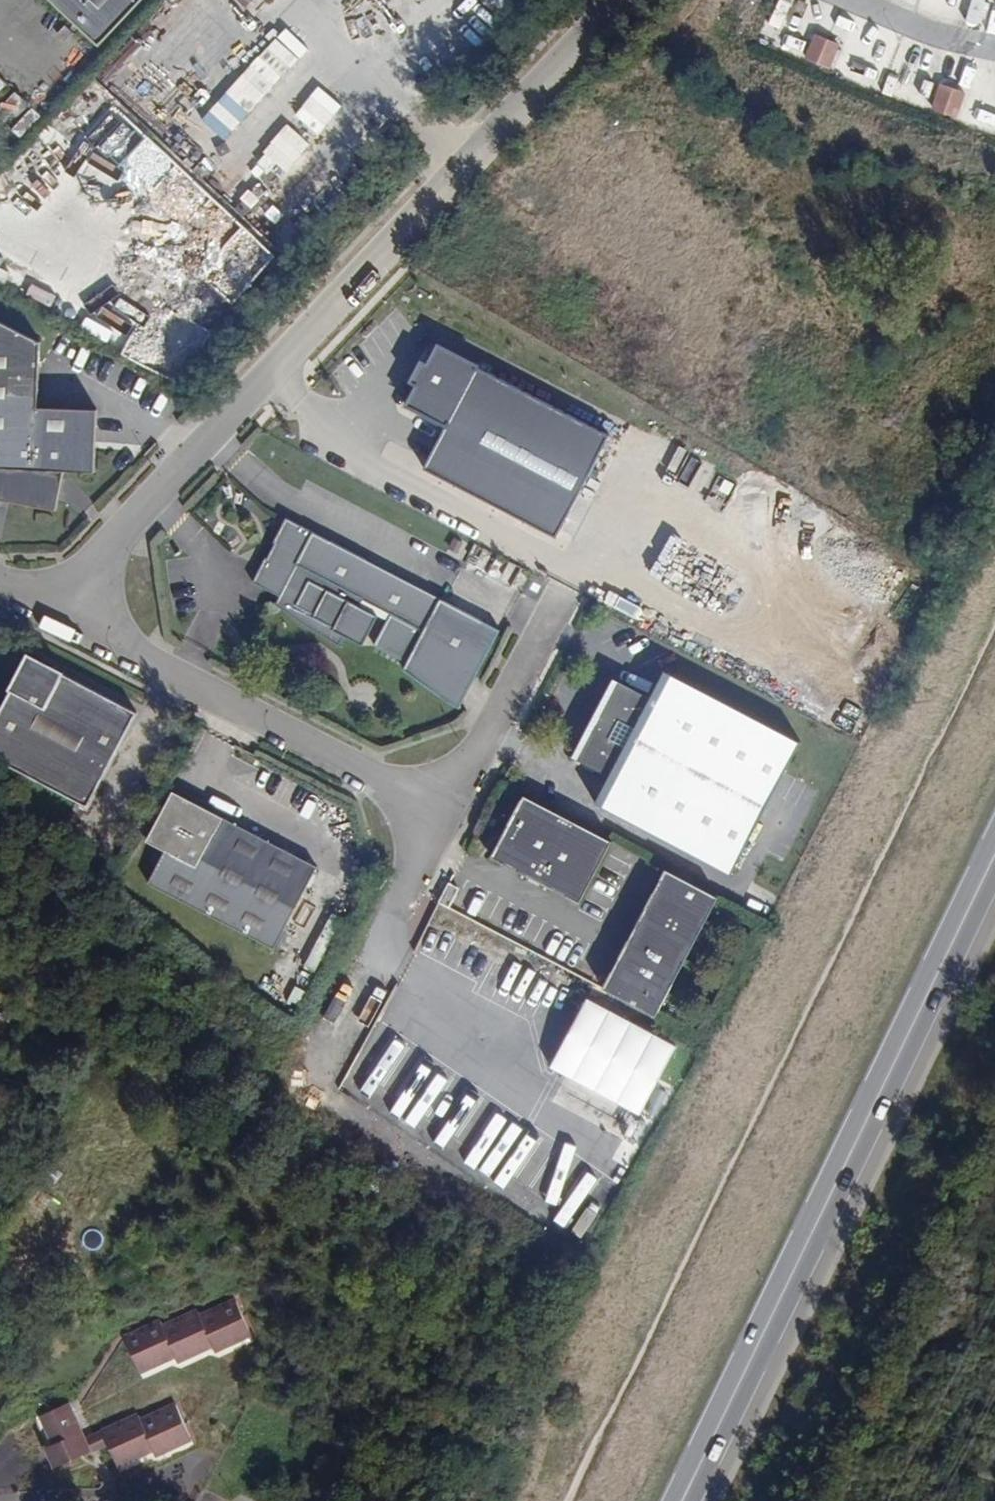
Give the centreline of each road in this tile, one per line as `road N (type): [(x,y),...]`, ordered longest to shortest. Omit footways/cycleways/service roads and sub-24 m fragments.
road 1 (unclassified): [(620,0),(70,609)]
road 2 (unclassified): [(70,609),(449,823),(553,634)]
road 3 (secondary): [(994,857),(756,1352)]
road 4 (secondary): [(686,1500),(756,1352)]
road 5 (residential): [(994,52),(853,0)]

